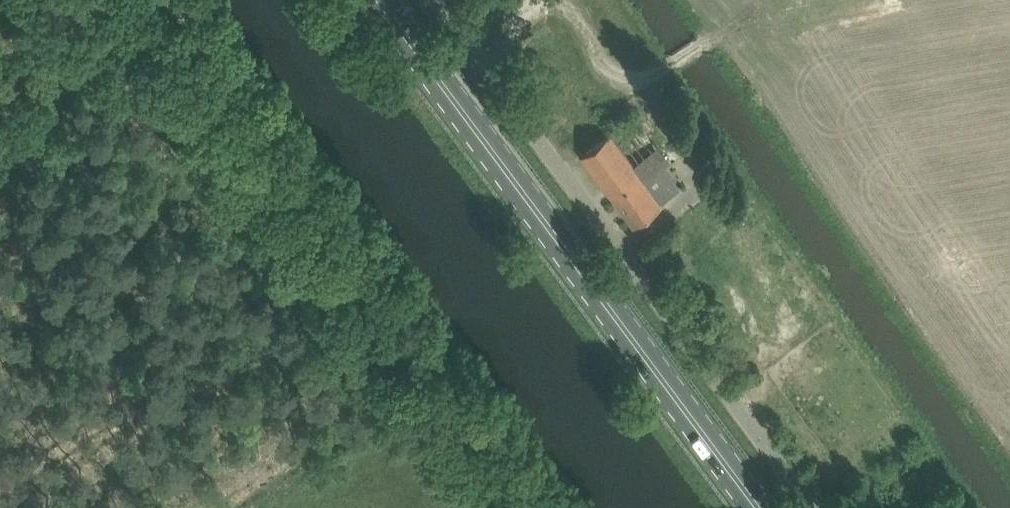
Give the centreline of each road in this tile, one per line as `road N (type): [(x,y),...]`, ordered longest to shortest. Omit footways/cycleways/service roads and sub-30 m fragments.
road 1 (unclassified): [(821,507),(742,424),(433,0)]
road 2 (track): [(124,0),(509,507)]
road 3 (primary): [(759,507),(380,0)]

